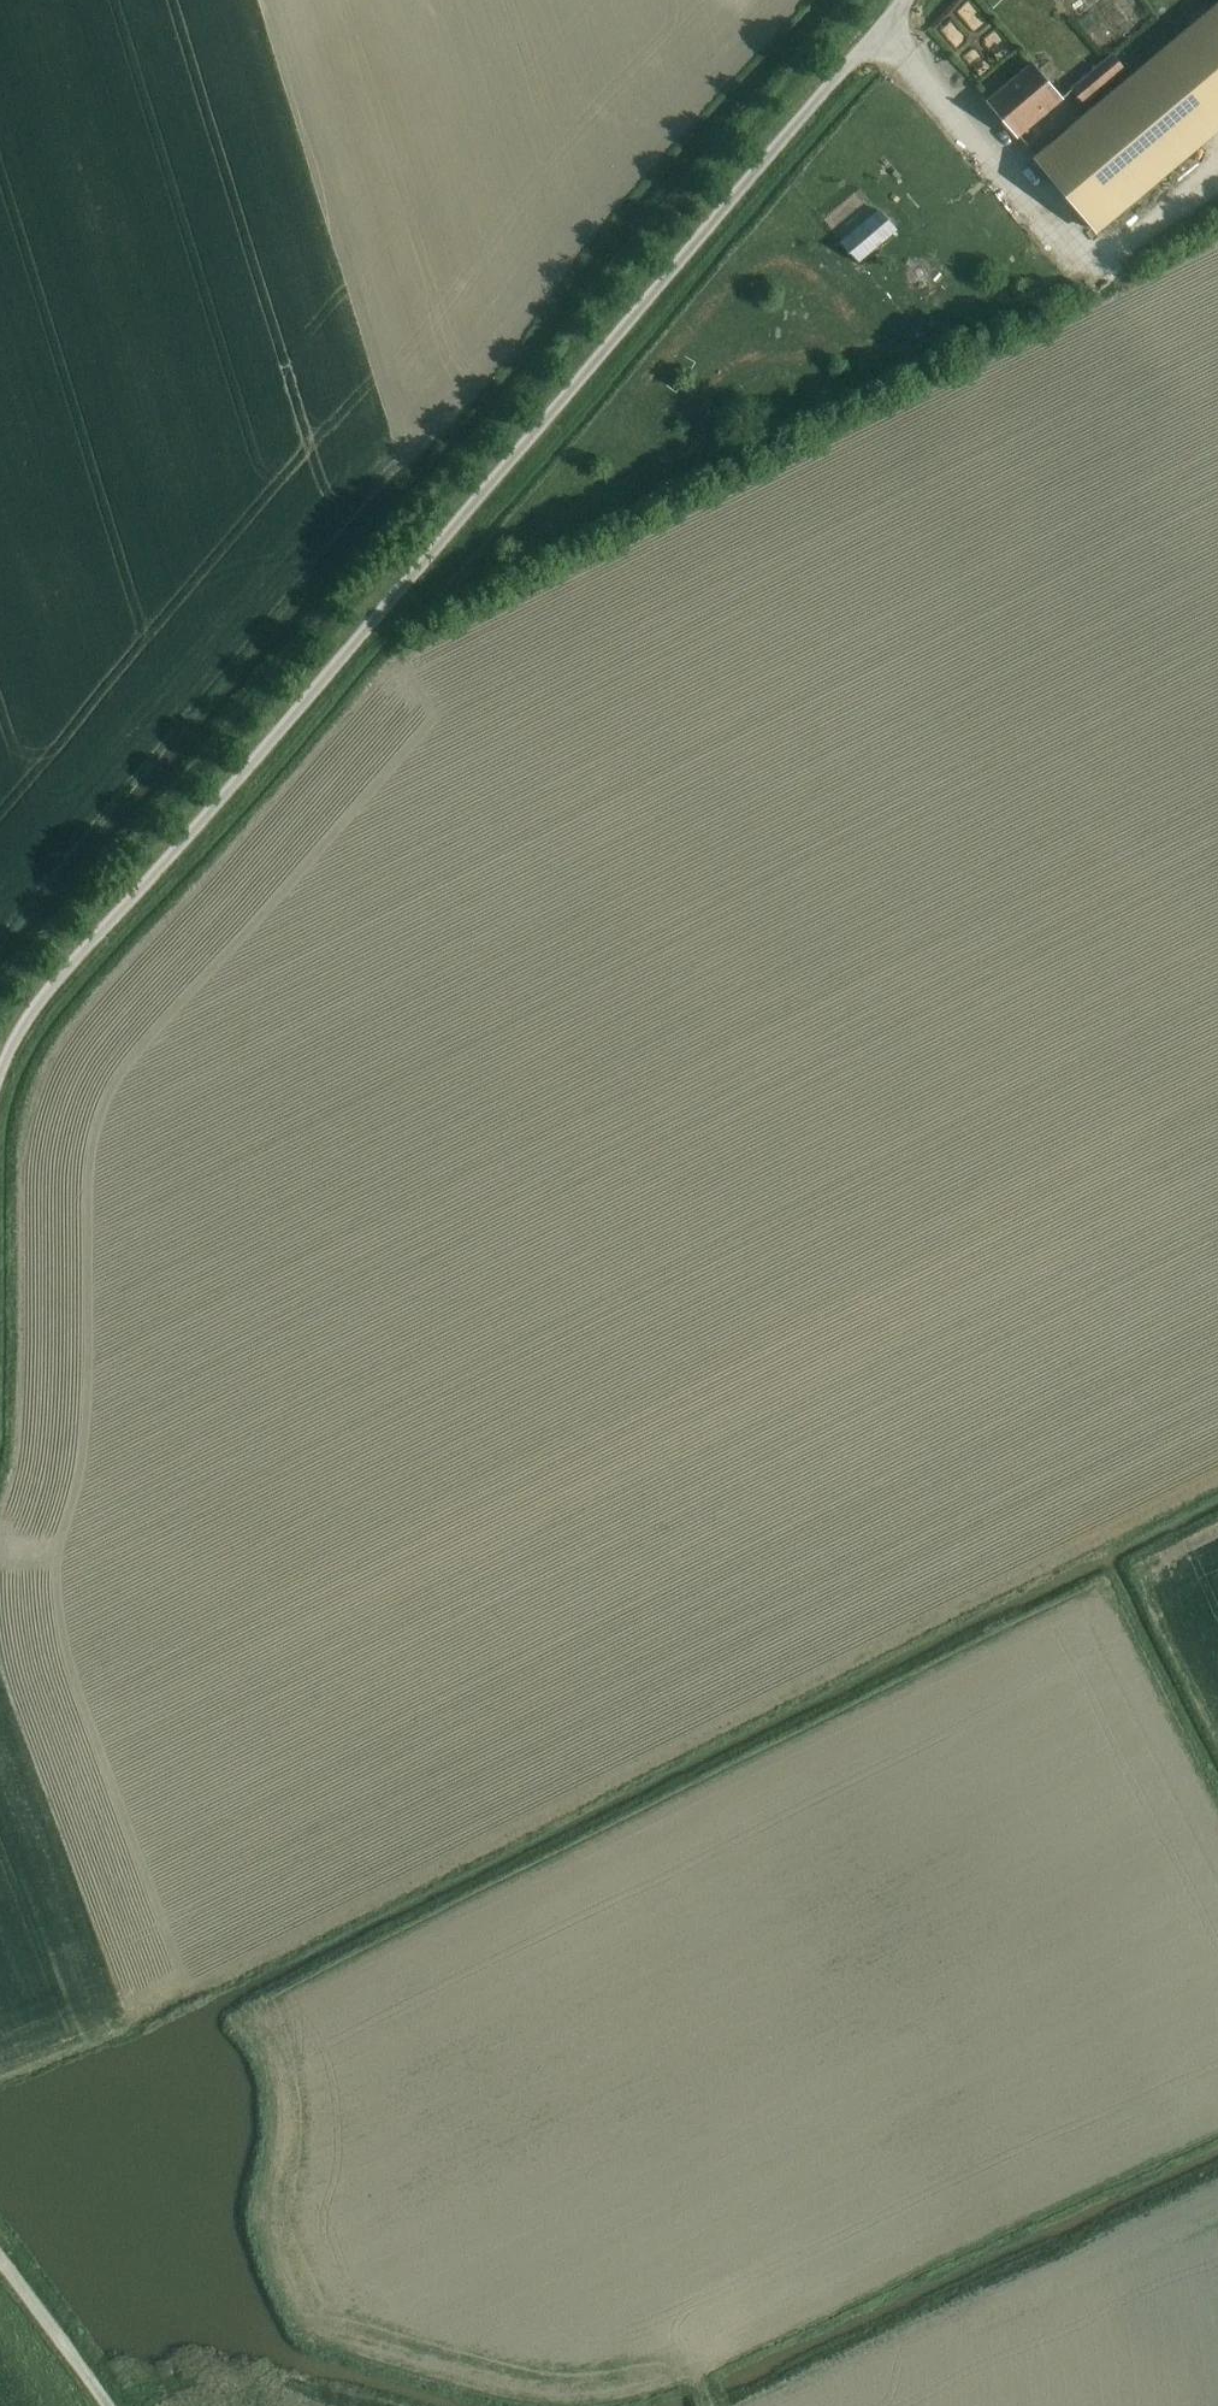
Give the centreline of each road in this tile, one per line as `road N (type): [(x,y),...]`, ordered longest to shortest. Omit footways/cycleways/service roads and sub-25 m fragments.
road 1 (unclassified): [(0,1082),(21,1041),(119,918),(309,708),(910,0)]
road 2 (track): [(88,2378),(0,2262)]

